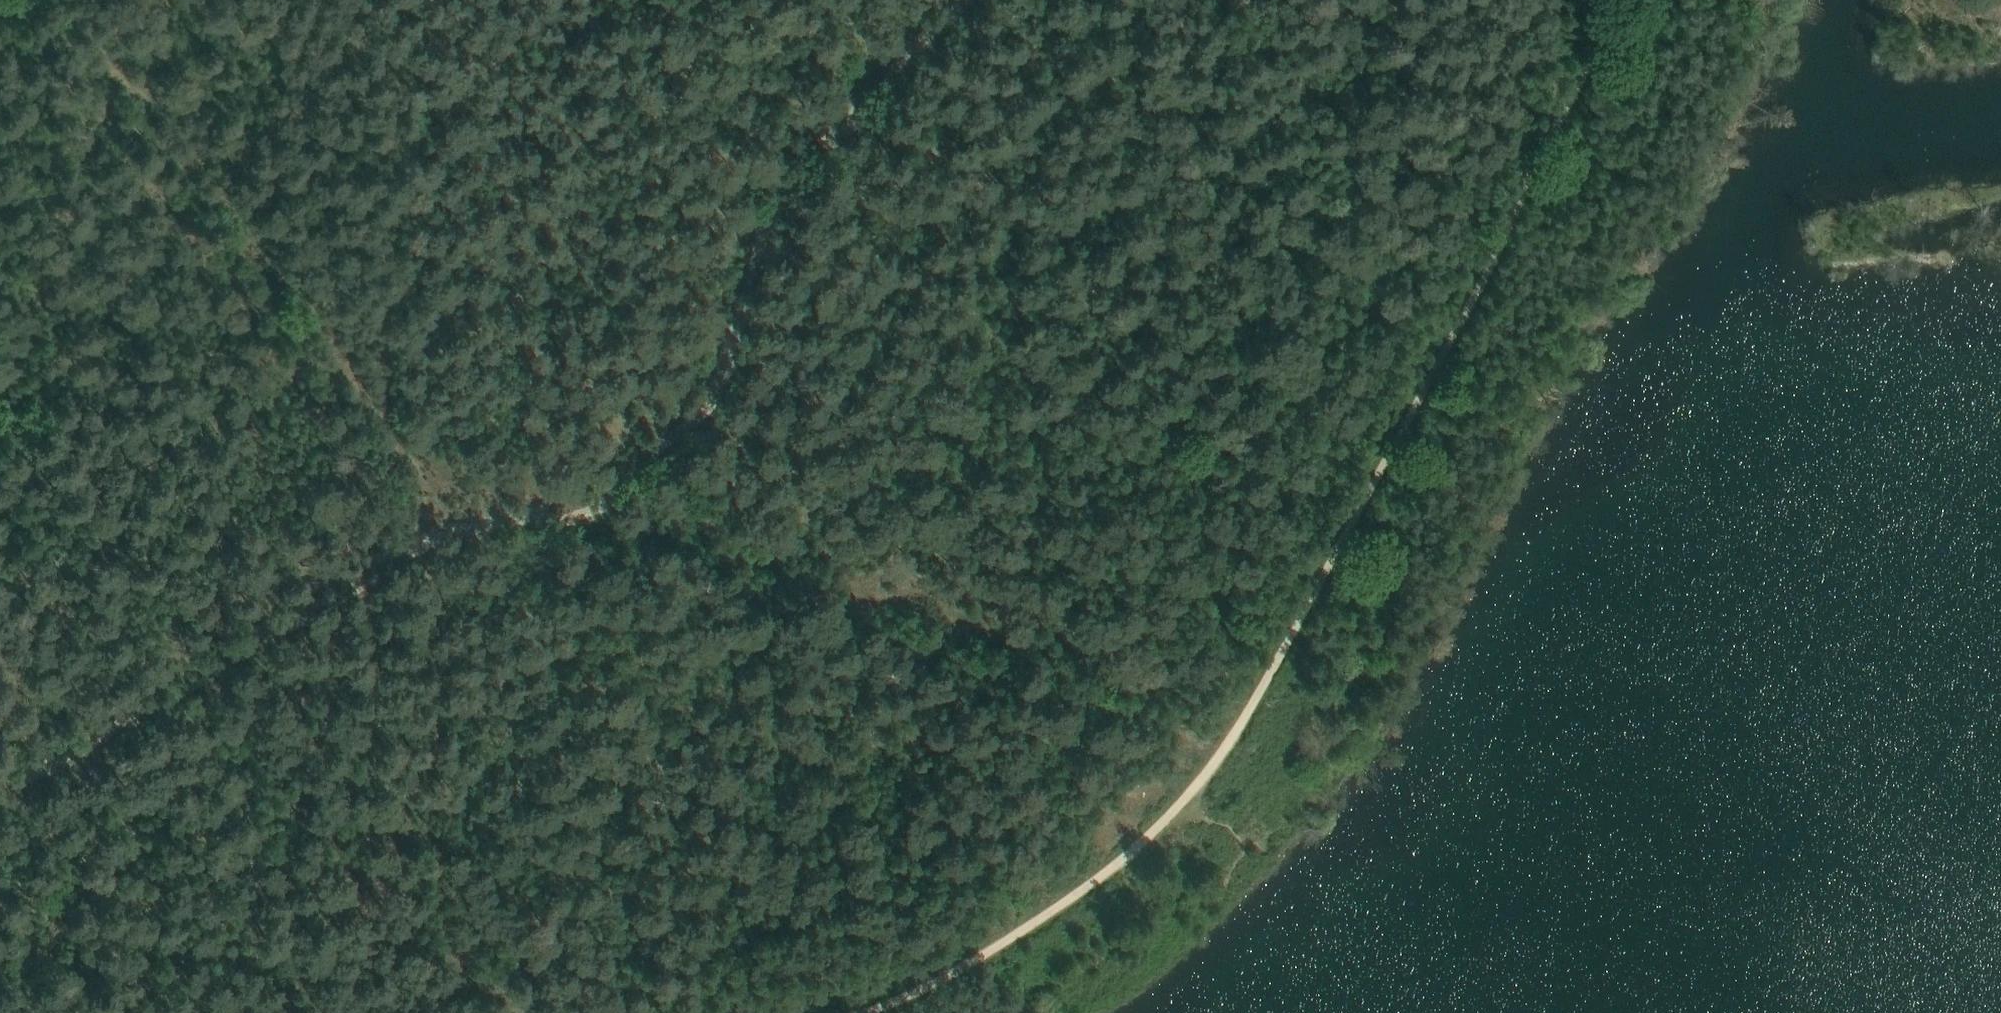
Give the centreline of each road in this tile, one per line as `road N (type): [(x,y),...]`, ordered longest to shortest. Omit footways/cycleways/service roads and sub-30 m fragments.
road 1 (track): [(621,512),(721,372),(746,224),(769,176),(929,0)]

